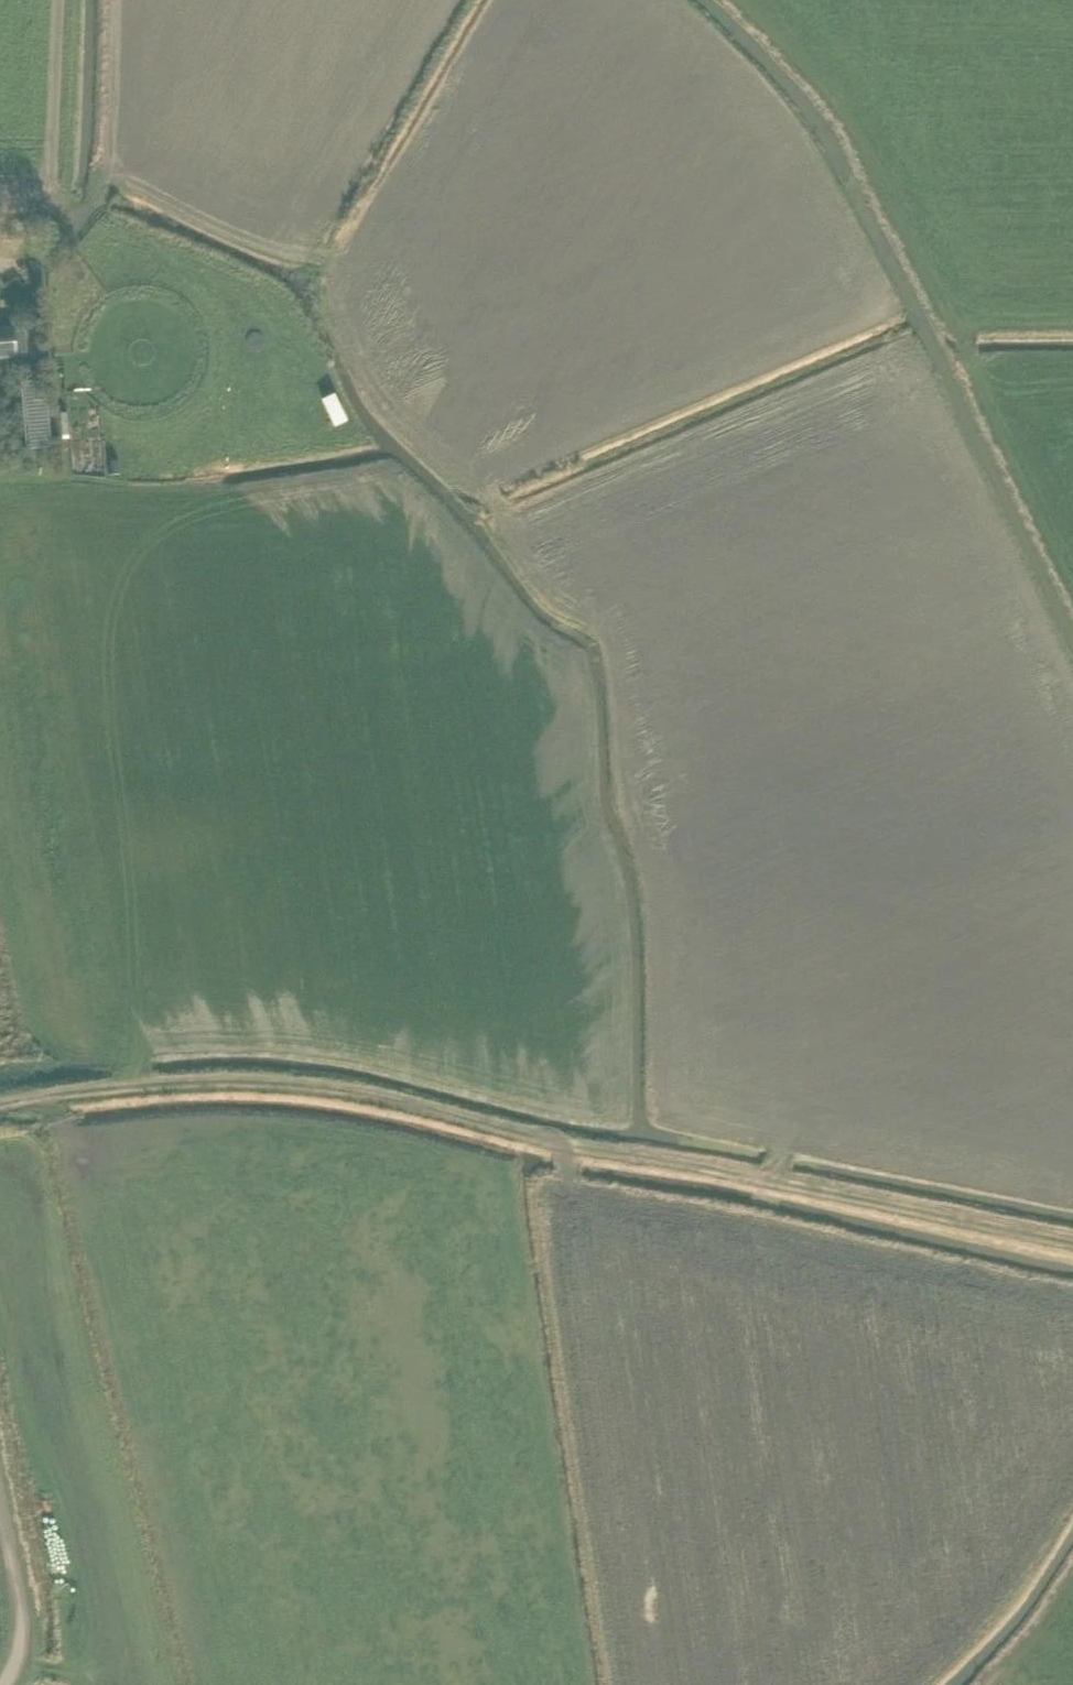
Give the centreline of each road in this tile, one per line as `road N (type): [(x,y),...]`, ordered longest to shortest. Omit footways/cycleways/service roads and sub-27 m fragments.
road 1 (track): [(0,1106),(185,1084),(336,1090),(572,1147),(1072,1243)]
road 2 (unclassified): [(2,1684),(20,1650),(21,1620),(0,1506)]

